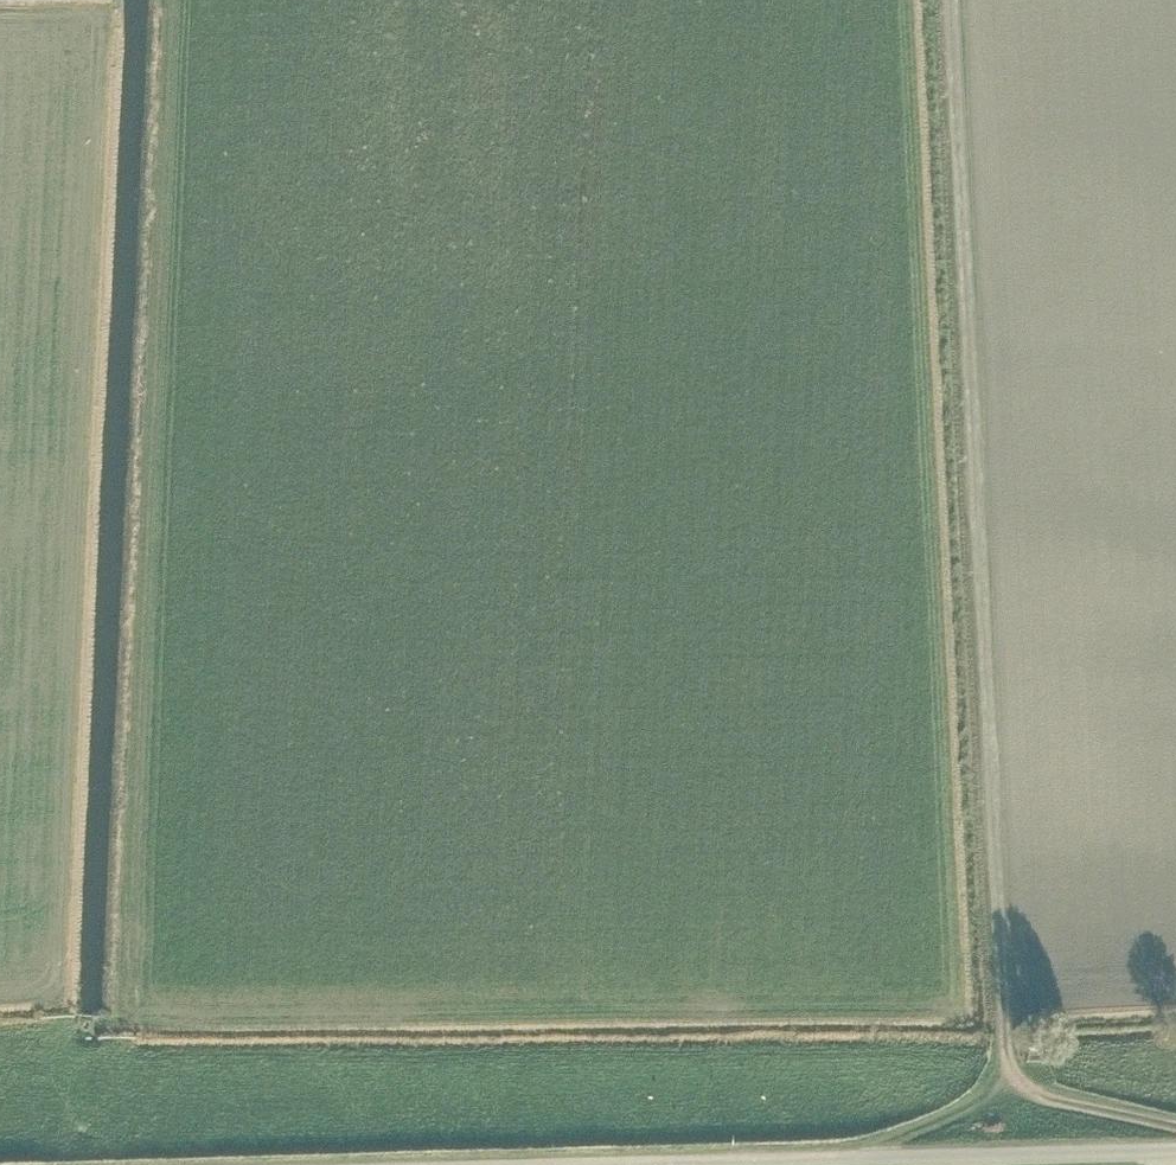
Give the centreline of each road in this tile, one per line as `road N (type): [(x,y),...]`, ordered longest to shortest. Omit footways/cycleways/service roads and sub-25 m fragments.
road 1 (tertiary): [(700,1164),(1175,1152)]

